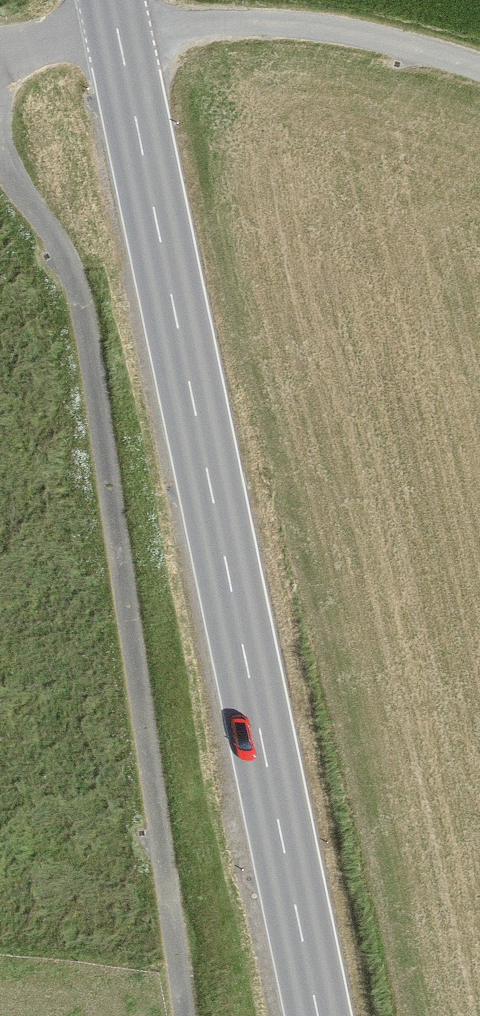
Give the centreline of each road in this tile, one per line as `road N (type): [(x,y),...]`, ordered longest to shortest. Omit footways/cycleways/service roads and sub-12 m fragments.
road 1 (primary): [(120,37),(318,1015)]
road 2 (track): [(0,144),(9,173),(59,241),(82,309),(185,1015)]
road 3 (unclassified): [(120,37),(0,46)]

